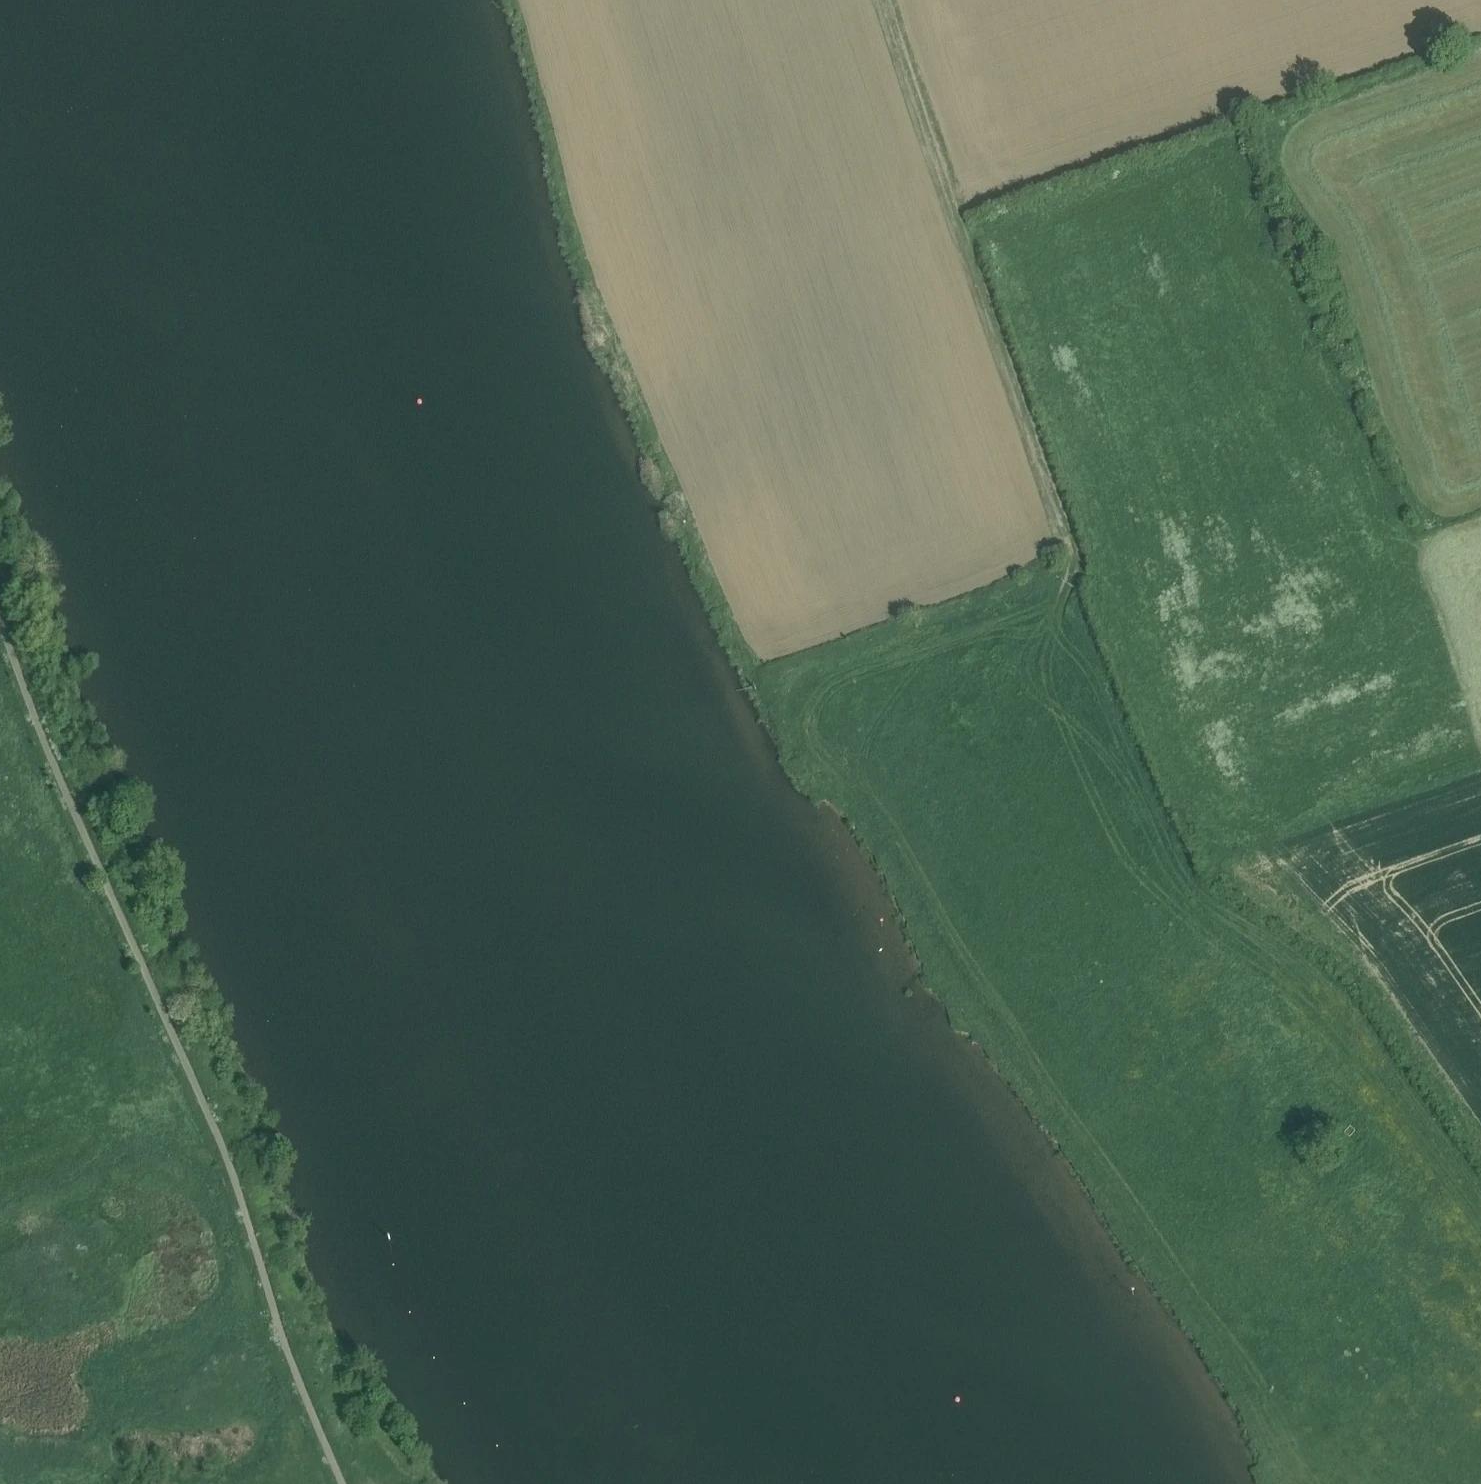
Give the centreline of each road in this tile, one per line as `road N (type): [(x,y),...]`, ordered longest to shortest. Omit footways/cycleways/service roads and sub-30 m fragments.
road 1 (track): [(1083,561),(1101,611),(1102,664),(1177,850),(1254,935),(1352,998),(1480,1211)]
road 2 (track): [(894,0),(1083,561)]

